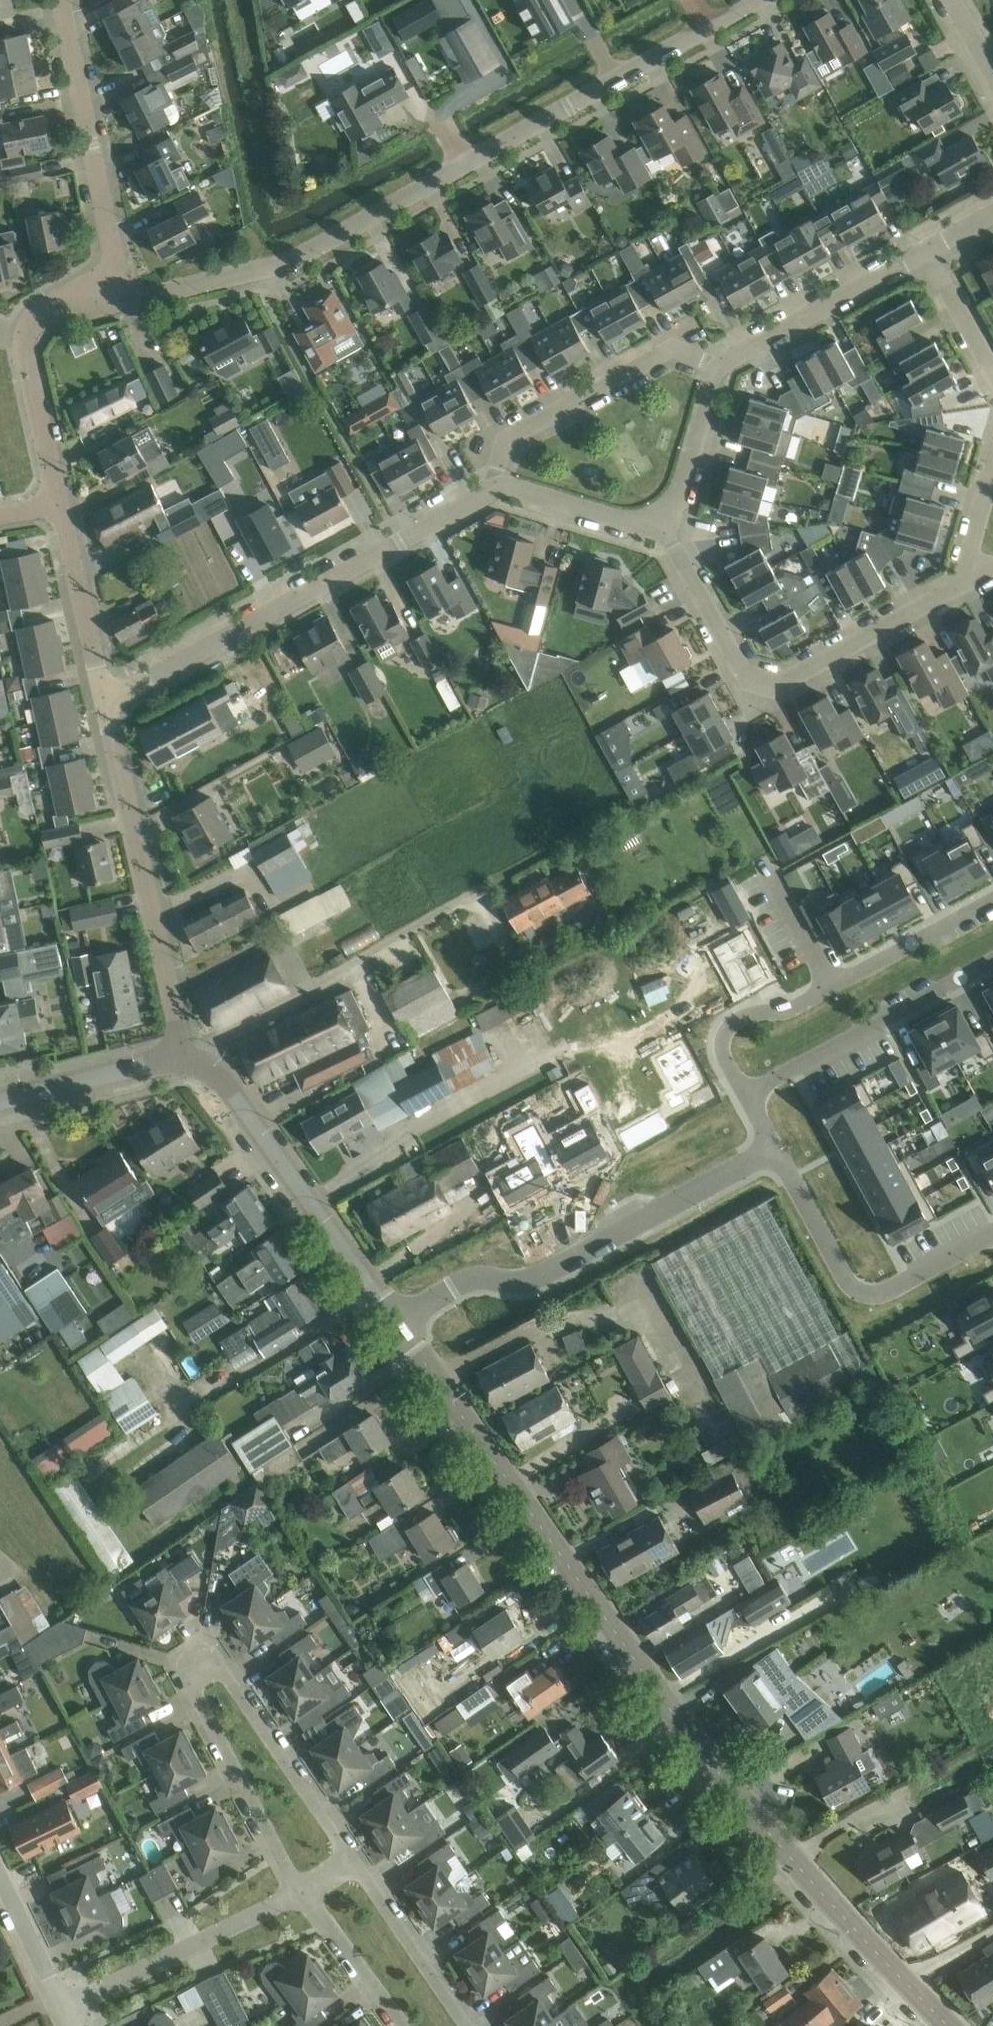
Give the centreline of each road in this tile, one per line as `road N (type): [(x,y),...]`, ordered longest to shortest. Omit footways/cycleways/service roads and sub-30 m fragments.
road 1 (secondary): [(949,2025),(794,1864),(689,1736),(397,1322)]
road 2 (unclassified): [(122,300),(297,259),(757,0)]
road 3 (residential): [(303,1890),(193,1688),(192,1669),(206,1661),(222,1671),(352,1860)]
road 4 (residential): [(104,698),(493,489)]
road 5 (residential): [(963,582),(777,686),(746,678),(661,519)]
road 6 (residential): [(397,1322),(471,1279),(525,1283),(544,1274),(774,1147)]
road 7 (unclassified): [(181,1058),(104,698)]
road 8 (residential): [(992,899),(785,1011),(737,1018),(726,1028),(723,1054),(745,1091)]
road 9 (secondary): [(397,1322),(222,1080),(181,1058)]
road 10 (residential): [(774,1147),(848,1282),(868,1293),(992,1232)]
road 11 (residential): [(122,300),(61,0)]
road 12 (residential): [(493,489),(504,440),(671,349),(720,365)]
road 13 (residential): [(745,1091),(992,959)]
road 14 (unclassified): [(58,502),(25,332),(38,320),(122,300)]
road 15 (residential): [(64,2007),(303,1890)]
road 16 (residential): [(720,365),(926,250)]
road 17 (track): [(794,1864),(992,1752)]
road 18 (unclassified): [(104,698),(58,502)]
road 19 (residential): [(352,1860),(466,2025)]
road 20 (secondary): [(0,1100),(181,1058)]
road 21 (residential): [(661,519),(638,523),(516,486),(493,489)]
road 22 (residential): [(403,2025),(303,1890)]
road 23 (residential): [(661,519),(676,499),(720,365)]
road 24 (unclassified): [(64,2007),(0,1875)]
road 25 (residential): [(992,370),(926,250)]

